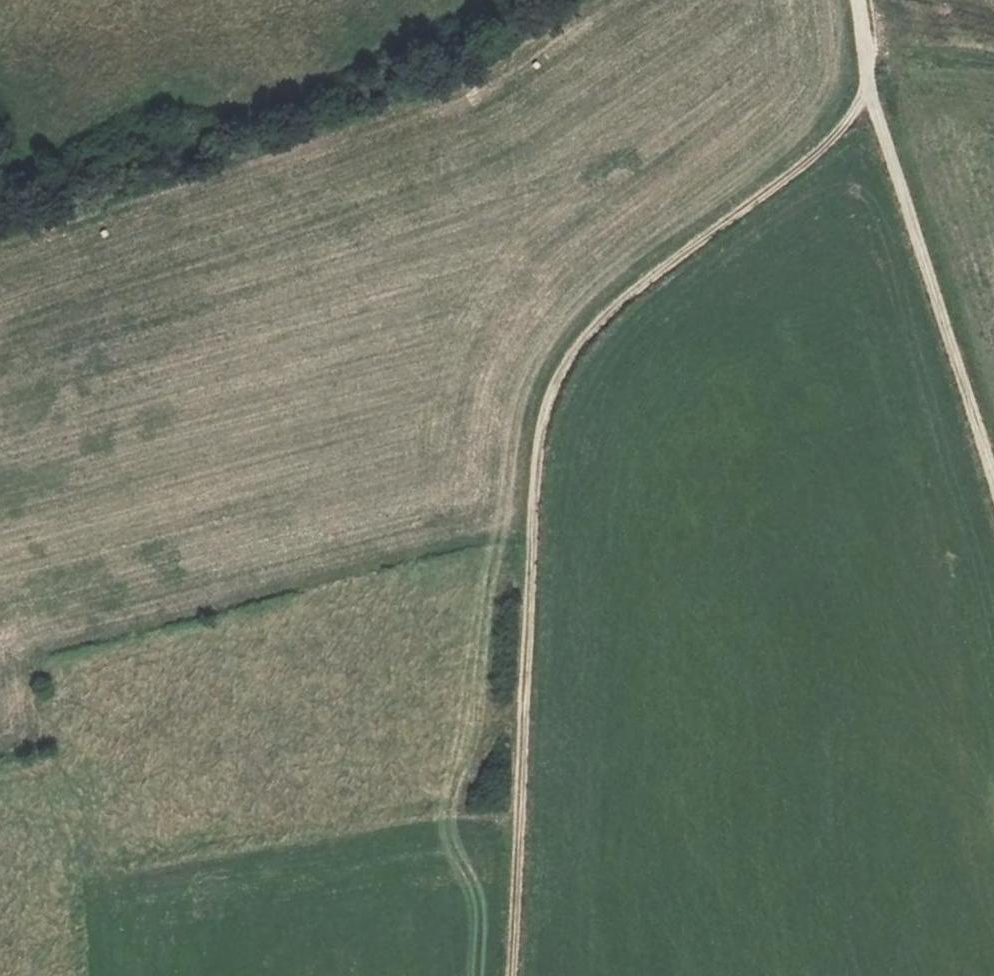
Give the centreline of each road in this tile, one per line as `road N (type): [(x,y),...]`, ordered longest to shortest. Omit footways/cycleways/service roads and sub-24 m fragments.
road 1 (track): [(514,975),(541,455),(559,383),(599,322),(822,158),(870,94)]
road 2 (track): [(870,94),(993,481)]

